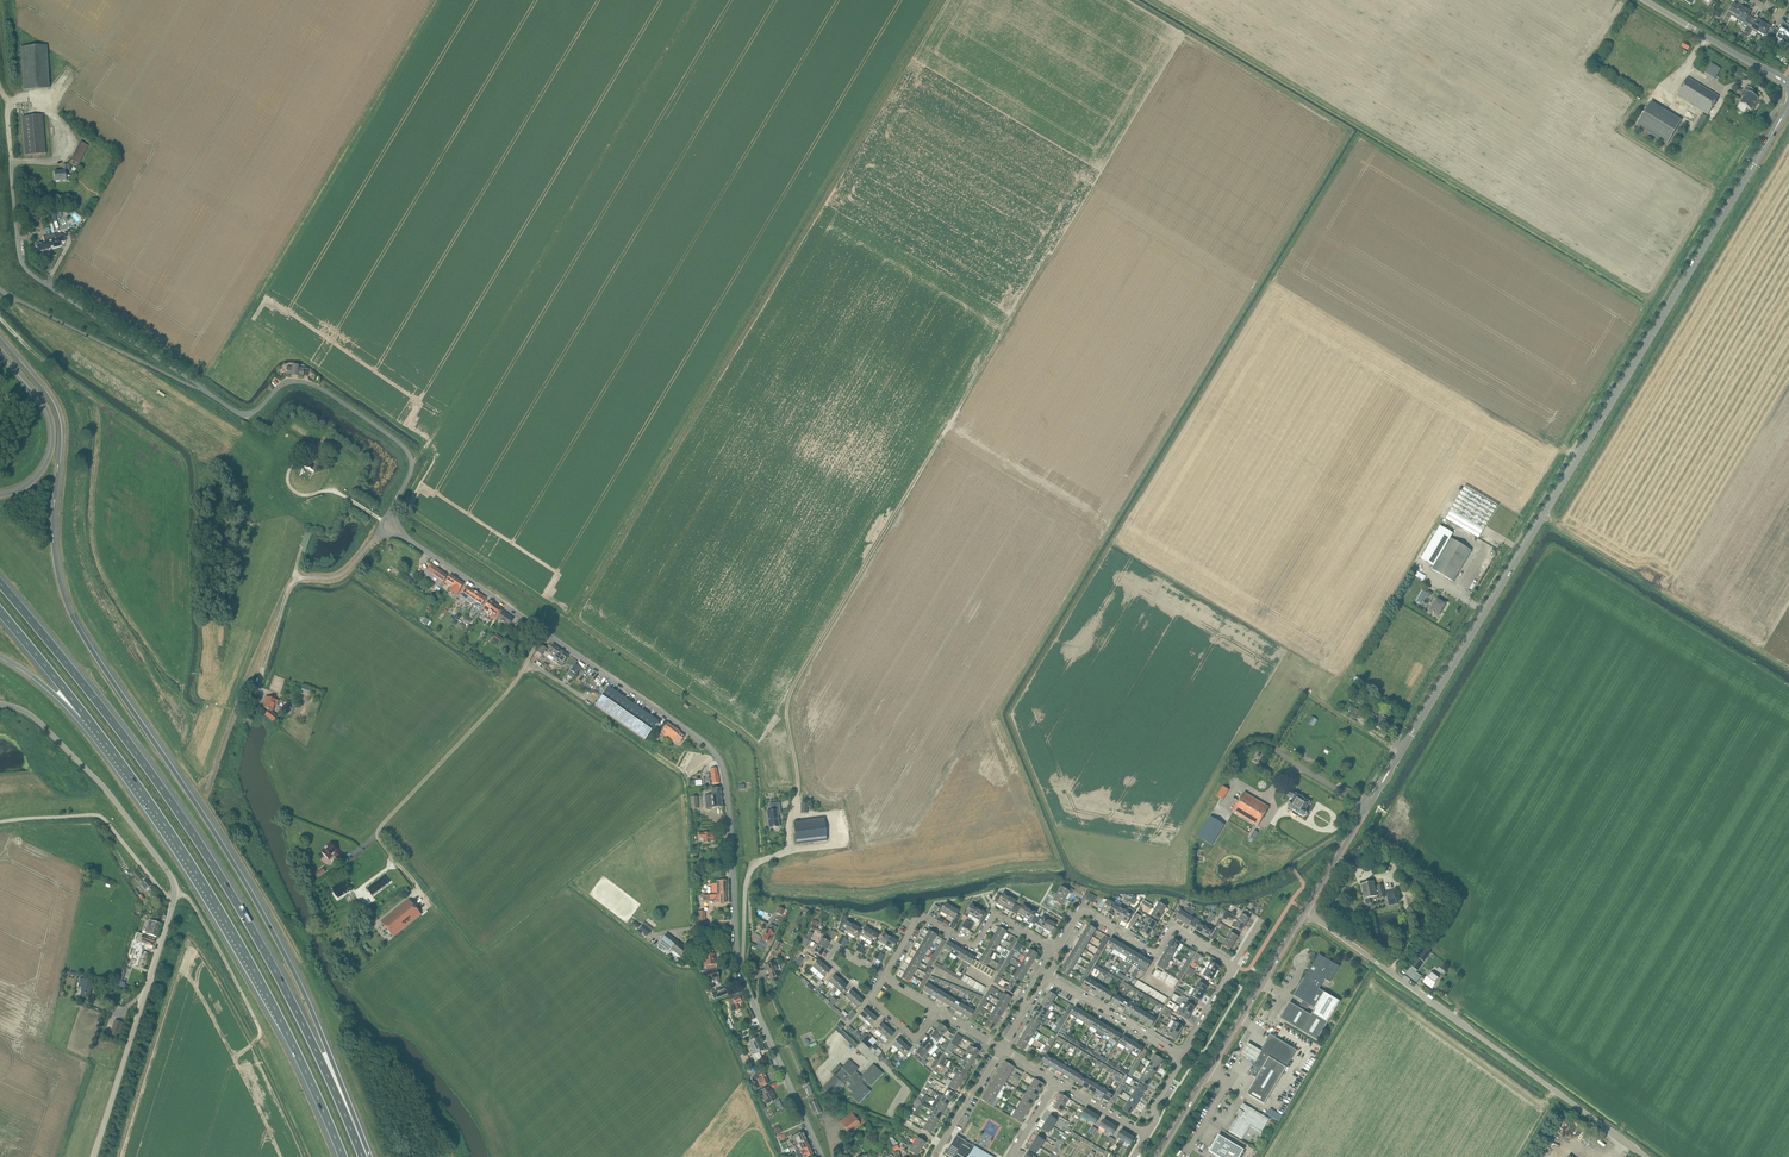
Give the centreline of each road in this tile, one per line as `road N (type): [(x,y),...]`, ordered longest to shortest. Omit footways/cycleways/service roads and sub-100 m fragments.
road 1 (motorway): [(363,1156),(346,1097),(264,915),(64,600),(54,545),(56,417),(0,339)]
road 2 (tertiary): [(1366,808),(1788,105)]
road 3 (motorway): [(363,1156),(297,1011),(202,849),(0,577)]
road 4 (unclassified): [(822,1156),(741,974),(719,759),(544,633)]
road 5 (unclassified): [(392,513),(413,465),(395,440),(334,398),(292,382),(253,413),(237,411),(26,271),(11,163)]
road 6 (track): [(795,806),(786,718),(793,687),(1044,262)]
road 7 (track): [(697,0),(413,465)]
road 8 (motorway): [(84,715),(231,930),(343,1156)]
road 9 (unclassified): [(1649,1156),(1305,911)]
road 10 (unclassified): [(419,890),(378,832),(510,688),(544,633)]
road 11 (unclassified): [(93,1156),(175,898)]
road 12 (unclassified): [(175,898),(172,877),(95,780),(36,720),(0,705)]
road 13 (track): [(289,586),(206,790)]
road 14 (unclassified): [(0,822),(97,815),(175,898)]
road 15 (tertiary): [(1208,1071),(1305,911)]
road 16 (motorway): [(0,350),(42,405),(51,447),(41,472),(0,496)]
road 17 (unclassified): [(544,633),(404,537)]
road 18 (residential): [(1234,965),(1177,929),(1152,952),(1094,916)]
road 19 (tertiary): [(1788,84),(1645,0)]
road 20 (residential): [(916,920),(970,945),(997,917),(1053,949)]
road 21 (residential): [(1183,1056),(1047,976)]
road 22 (motorway): [(0,609),(84,715)]
road 23 (residential): [(870,1000),(828,962),(837,948),(887,974)]
road 24 (residential): [(936,1156),(1002,1049)]

